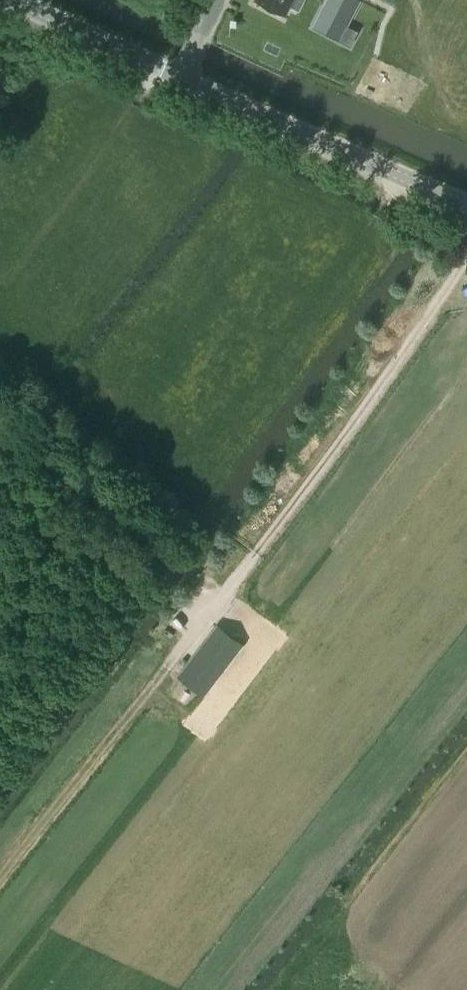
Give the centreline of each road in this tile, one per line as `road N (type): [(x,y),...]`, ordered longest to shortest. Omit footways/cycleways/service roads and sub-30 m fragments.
road 1 (track): [(466,255),(329,454),(0,879)]
road 2 (track): [(62,500),(70,523),(115,558),(127,602),(0,762)]
road 3 (track): [(0,506),(34,490),(71,502),(118,452),(117,430),(87,380),(48,349),(0,329)]
road 4 (tertiary): [(466,205),(182,77)]
road 5 (track): [(0,287),(129,117),(151,62)]
road 6 (tertiary): [(182,77),(19,0)]

